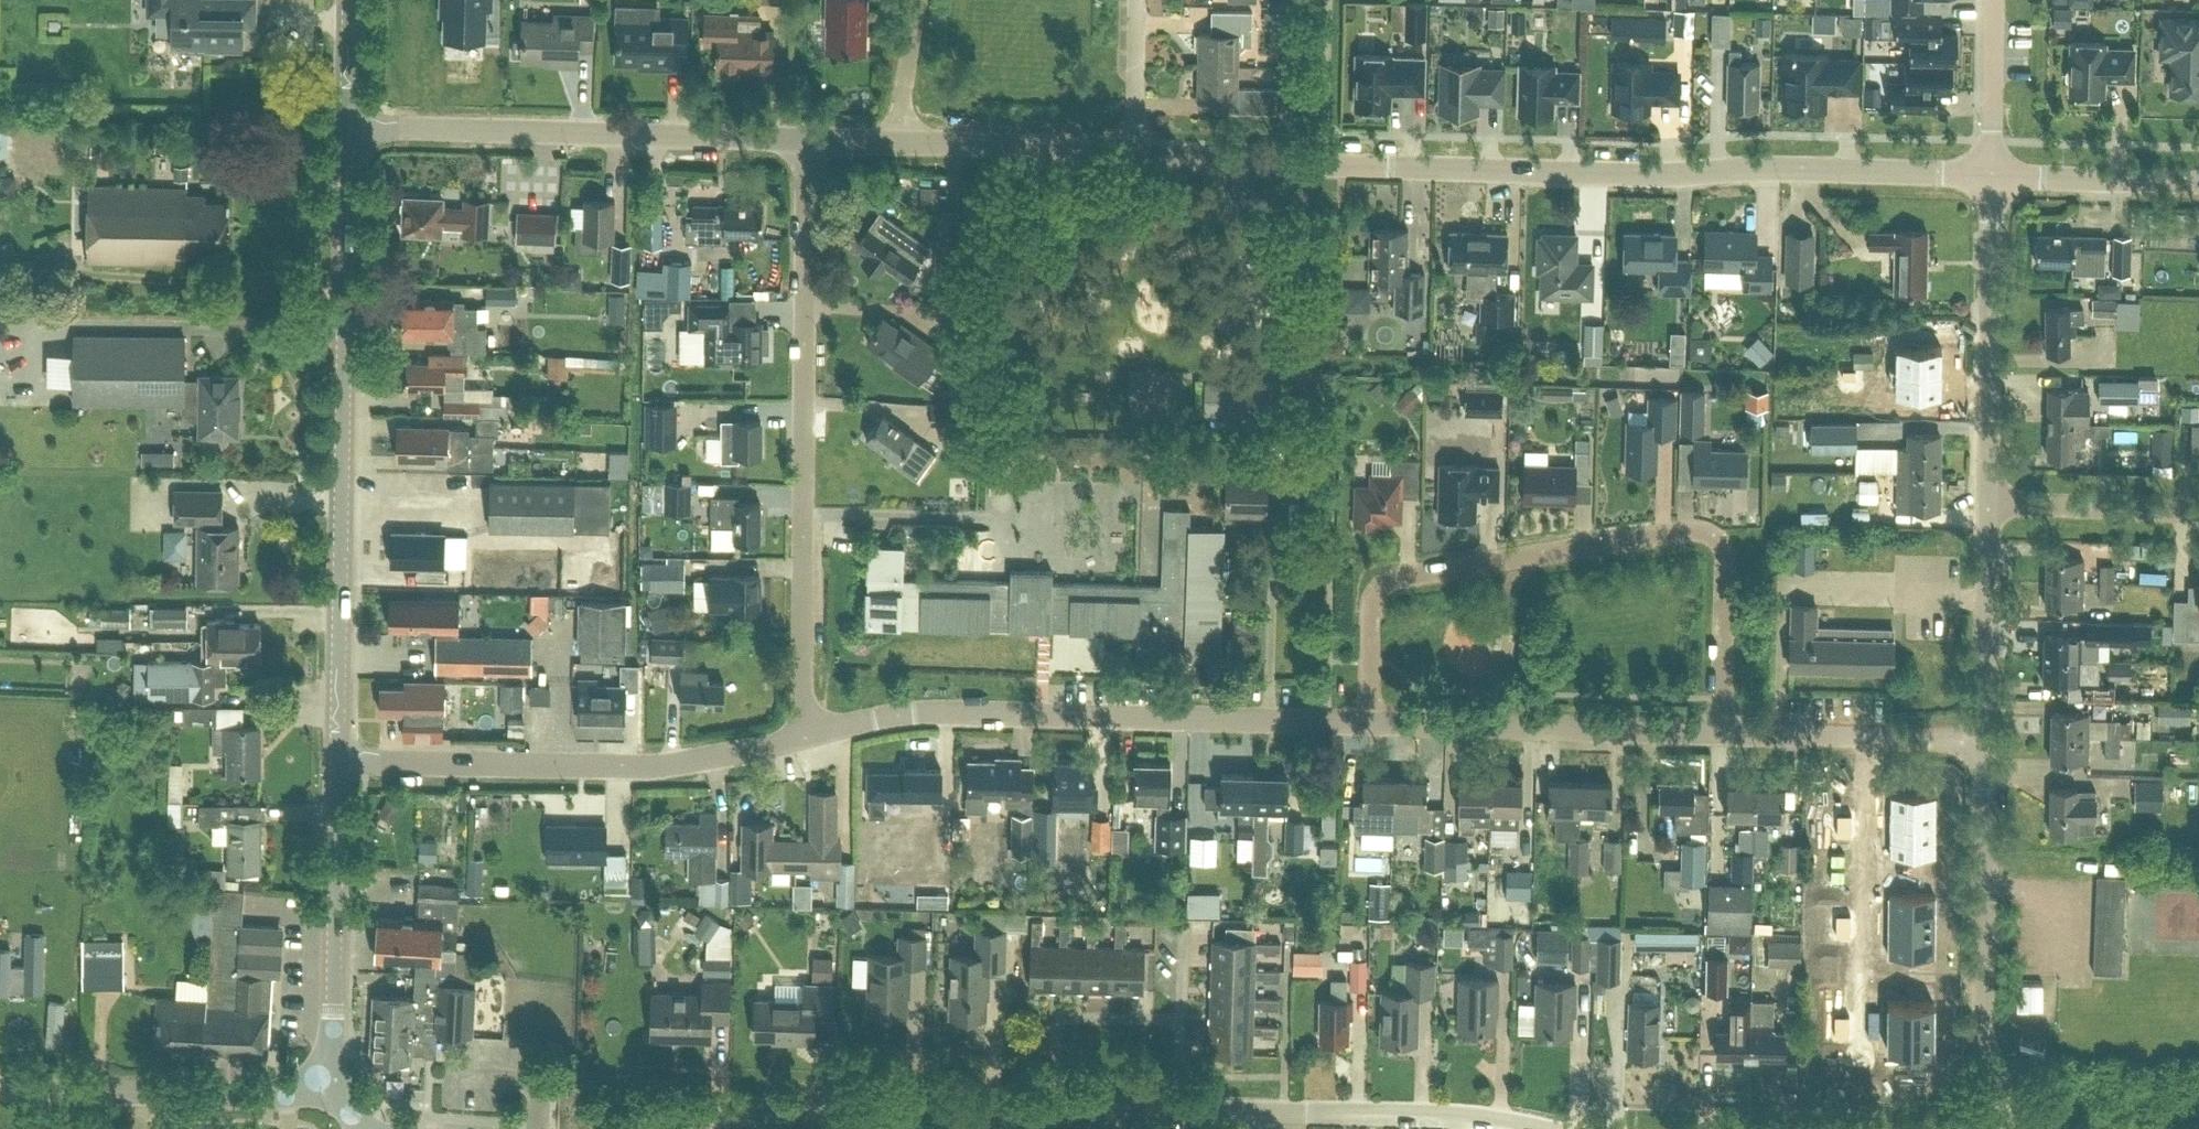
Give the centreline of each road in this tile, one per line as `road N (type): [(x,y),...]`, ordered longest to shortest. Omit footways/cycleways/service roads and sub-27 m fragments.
road 1 (unclassified): [(1135,150),(1577,172),(1797,165),(1994,176)]
road 2 (residential): [(1366,721),(1373,591),(1398,577),(1700,529),(1713,532),(1727,559),(1723,729)]
road 3 (tertiary): [(338,762),(347,126)]
road 4 (residential): [(803,732),(806,139)]
road 5 (residential): [(1366,721),(920,709),(803,732)]
road 6 (unclassified): [(347,126),(806,139)]
road 7 (residential): [(803,732),(659,764),(355,762)]
road 8 (unclassified): [(2006,1128),(2006,1093),(1980,998),(1982,739)]
road 9 (residential): [(1723,729),(1366,721)]
road 10 (tertiary): [(331,1080),(245,1095),(0,1085)]
road 11 (unclassified): [(1987,501),(1994,176)]
road 12 (tertiary): [(331,1080),(338,762)]
road 13 (unclassified): [(1533,1128),(1477,1116),(1251,1109)]
road 14 (unclassified): [(1251,1109),(970,1100)]
road 15 (residential): [(1982,739),(1723,729)]
road 16 (unclassified): [(895,142),(1135,150)]
road 17 (unclassified): [(970,1100),(800,1098),(737,1128)]
road 18 (unclassified): [(1982,739),(1987,501)]
road 19 (residential): [(2198,508),(1987,501)]
road 20 (unclassified): [(1994,176),(2198,182)]
road 21 (residential): [(1994,176),(1994,0)]
road 22 (residential): [(1135,150),(1137,0)]
road 23 (residential): [(895,142),(920,0)]
road 24 (tertiary): [(347,126),(348,0)]

